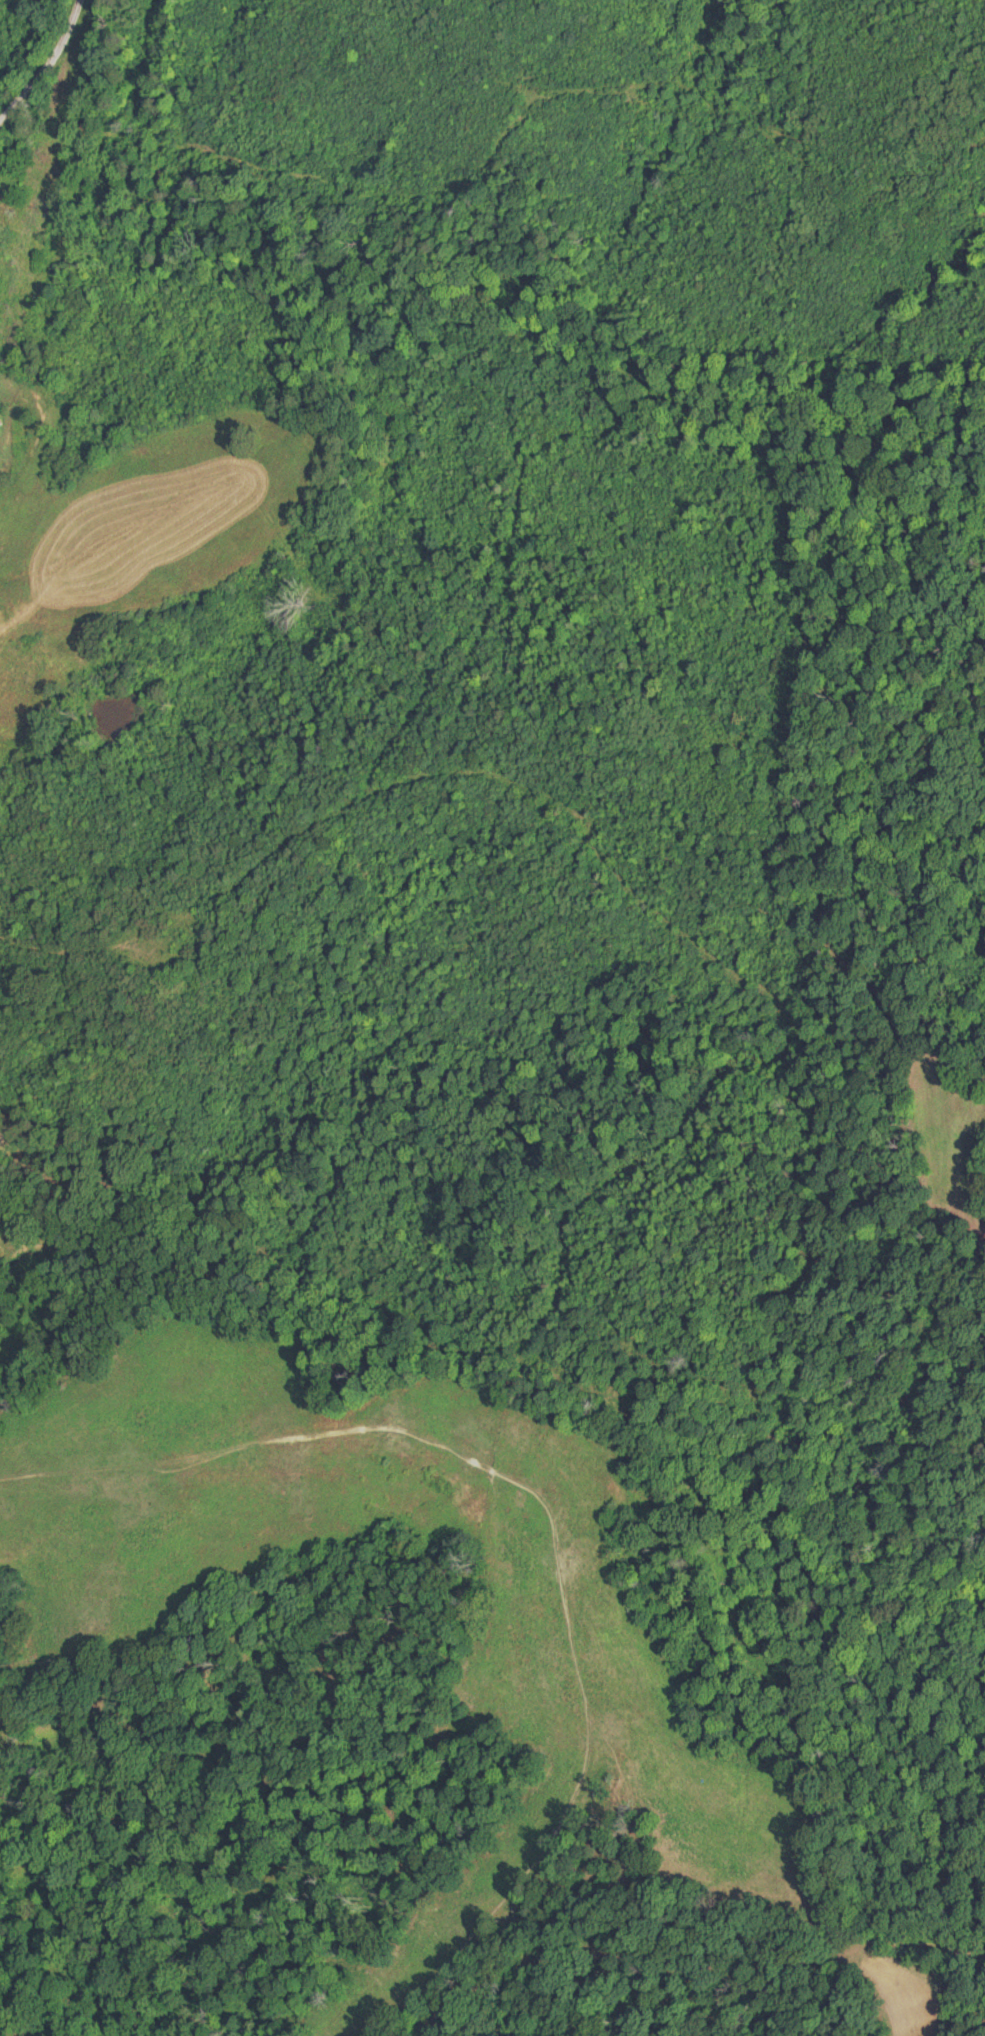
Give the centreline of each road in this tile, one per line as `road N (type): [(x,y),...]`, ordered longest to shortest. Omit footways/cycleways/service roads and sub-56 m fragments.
road 1 (residential): [(0,232),(125,0)]

